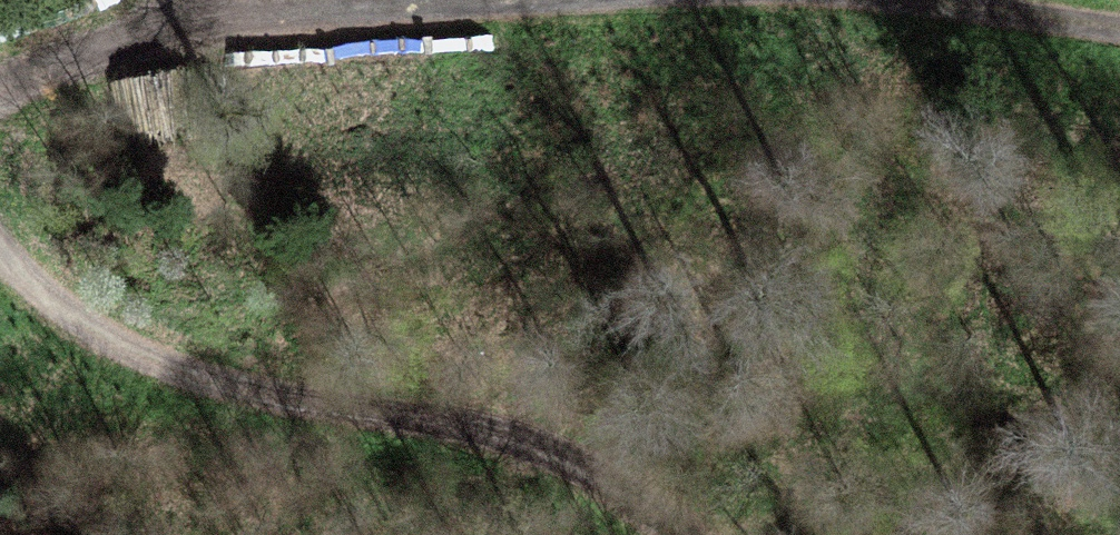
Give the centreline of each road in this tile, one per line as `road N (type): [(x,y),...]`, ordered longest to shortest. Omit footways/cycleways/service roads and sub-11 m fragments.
road 1 (track): [(0,250),(54,306),(151,359),(223,383),(552,458),(676,534)]
road 2 (track): [(0,93),(105,47),(203,23),(625,0)]
road 3 (track): [(888,0),(1119,25)]

